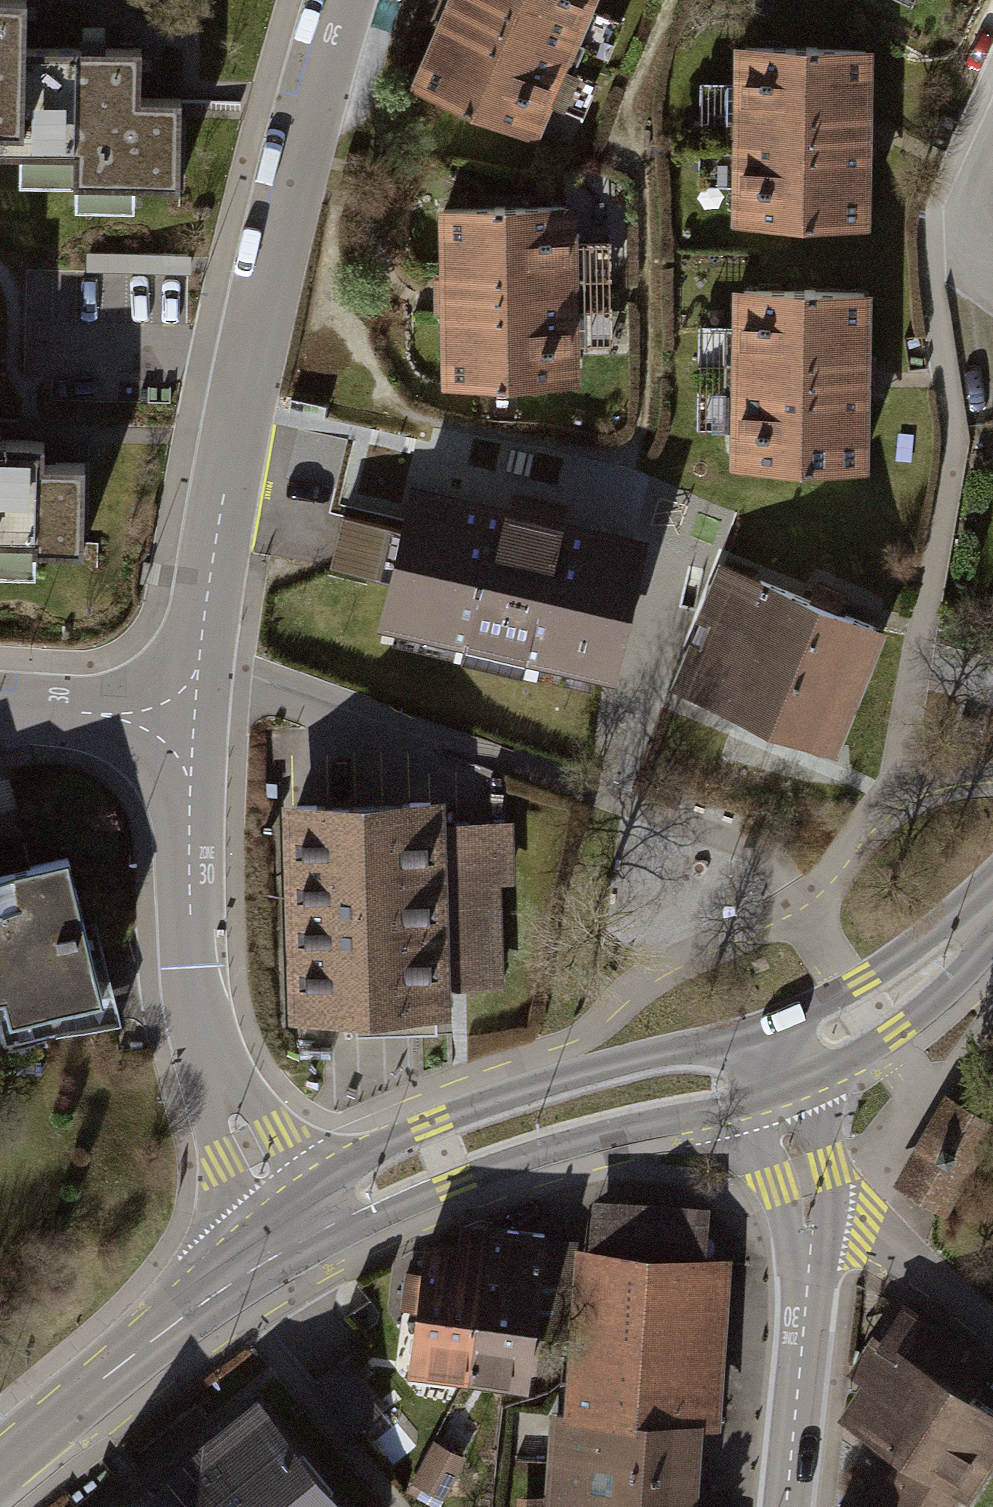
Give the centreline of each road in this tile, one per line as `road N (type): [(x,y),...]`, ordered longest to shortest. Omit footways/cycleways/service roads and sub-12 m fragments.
road 1 (residential): [(342,0),(304,126),(232,445),(191,720)]
road 2 (residential): [(191,720),(193,970),(204,1046),(247,1148),(295,1228)]
road 3 (secondary): [(755,1029),(531,1088),(379,1144),(295,1228)]
road 4 (secondary): [(295,1228),(402,1206),(557,1148),(779,1094)]
road 5 (secondary): [(295,1228),(0,1465)]
road 6 (residential): [(813,1217),(786,1506)]
road 7 (secondary): [(992,887),(850,986),(755,1029)]
road 8 (secondary): [(779,1094),(887,1039),(975,961),(992,930)]
road 9 (residential): [(992,1328),(867,1232),(813,1217)]
road 10 (residential): [(0,708),(191,720)]
road 11 (residential): [(779,1094),(813,1217)]

